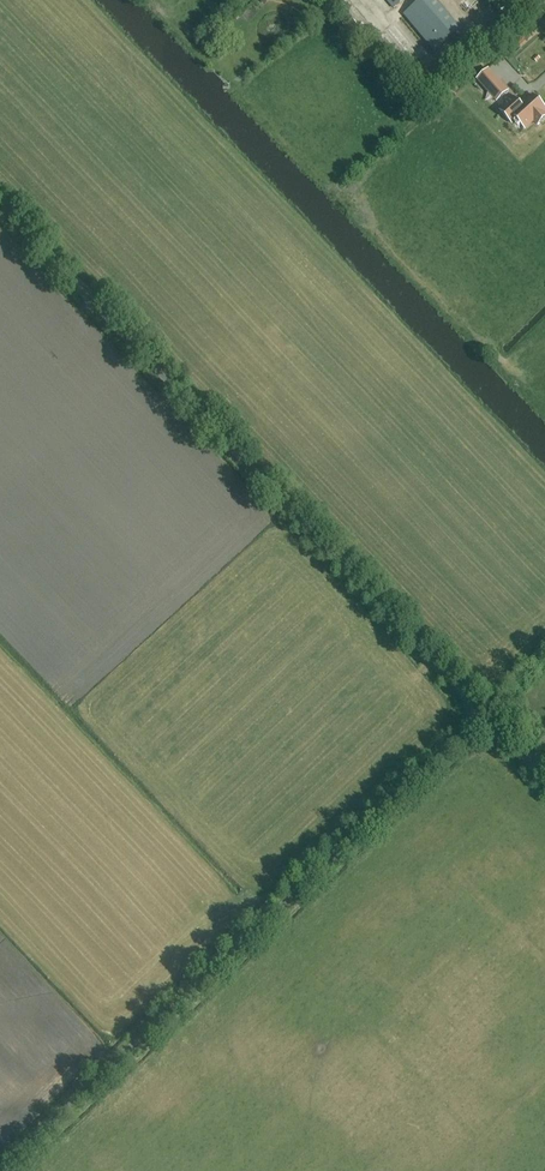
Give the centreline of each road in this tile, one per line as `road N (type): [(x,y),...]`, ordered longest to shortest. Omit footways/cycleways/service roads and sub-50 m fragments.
road 1 (unclassified): [(476,720),(0,209)]
road 2 (unclassified): [(2,1170),(476,720)]

